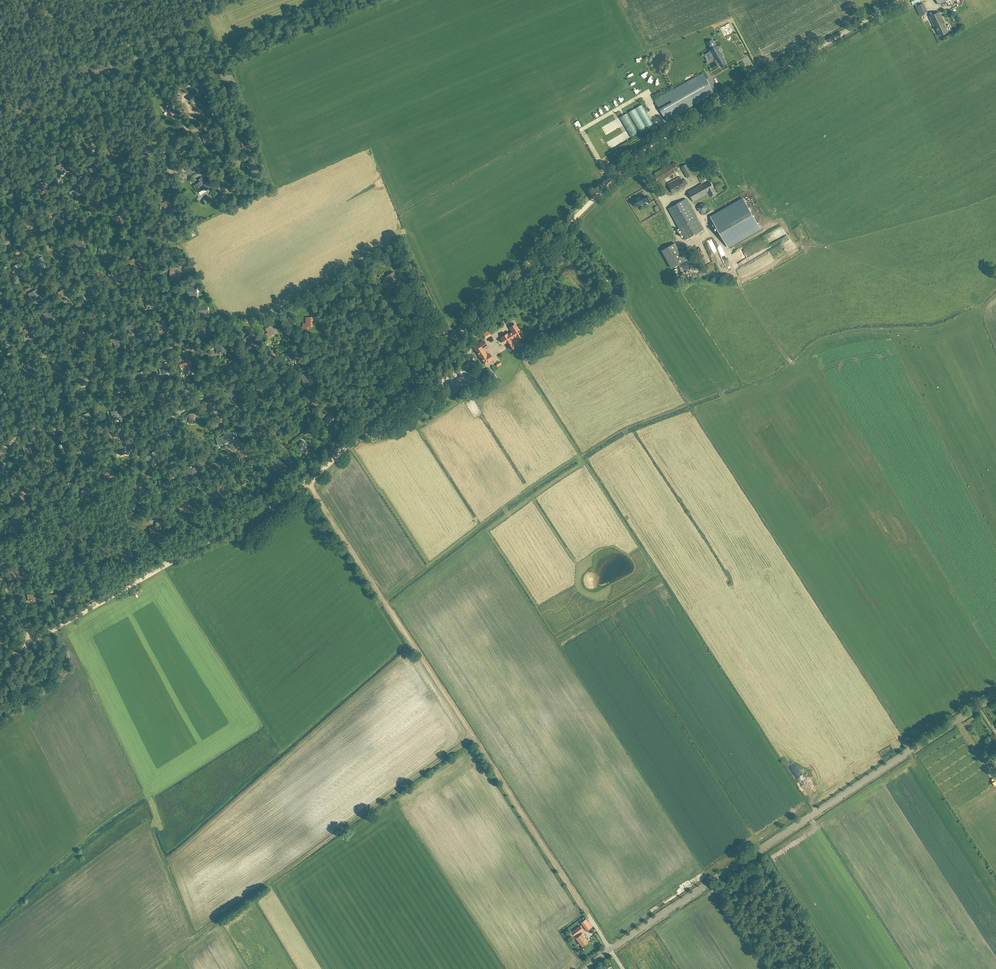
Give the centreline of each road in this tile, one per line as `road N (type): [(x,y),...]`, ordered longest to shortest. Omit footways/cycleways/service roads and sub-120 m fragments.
road 1 (track): [(0,662),(308,483),(632,159)]
road 2 (track): [(610,948),(308,483)]
road 3 (unclassified): [(586,968),(995,694)]
road 4 (track): [(0,476),(19,429),(134,432),(223,387),(183,344),(100,375)]
road 5 (track): [(0,255),(93,221),(171,172),(160,141),(220,115),(235,154)]
road 6 (unclassified): [(632,159),(901,0)]
road 7 (track): [(218,486),(284,447),(307,483)]

